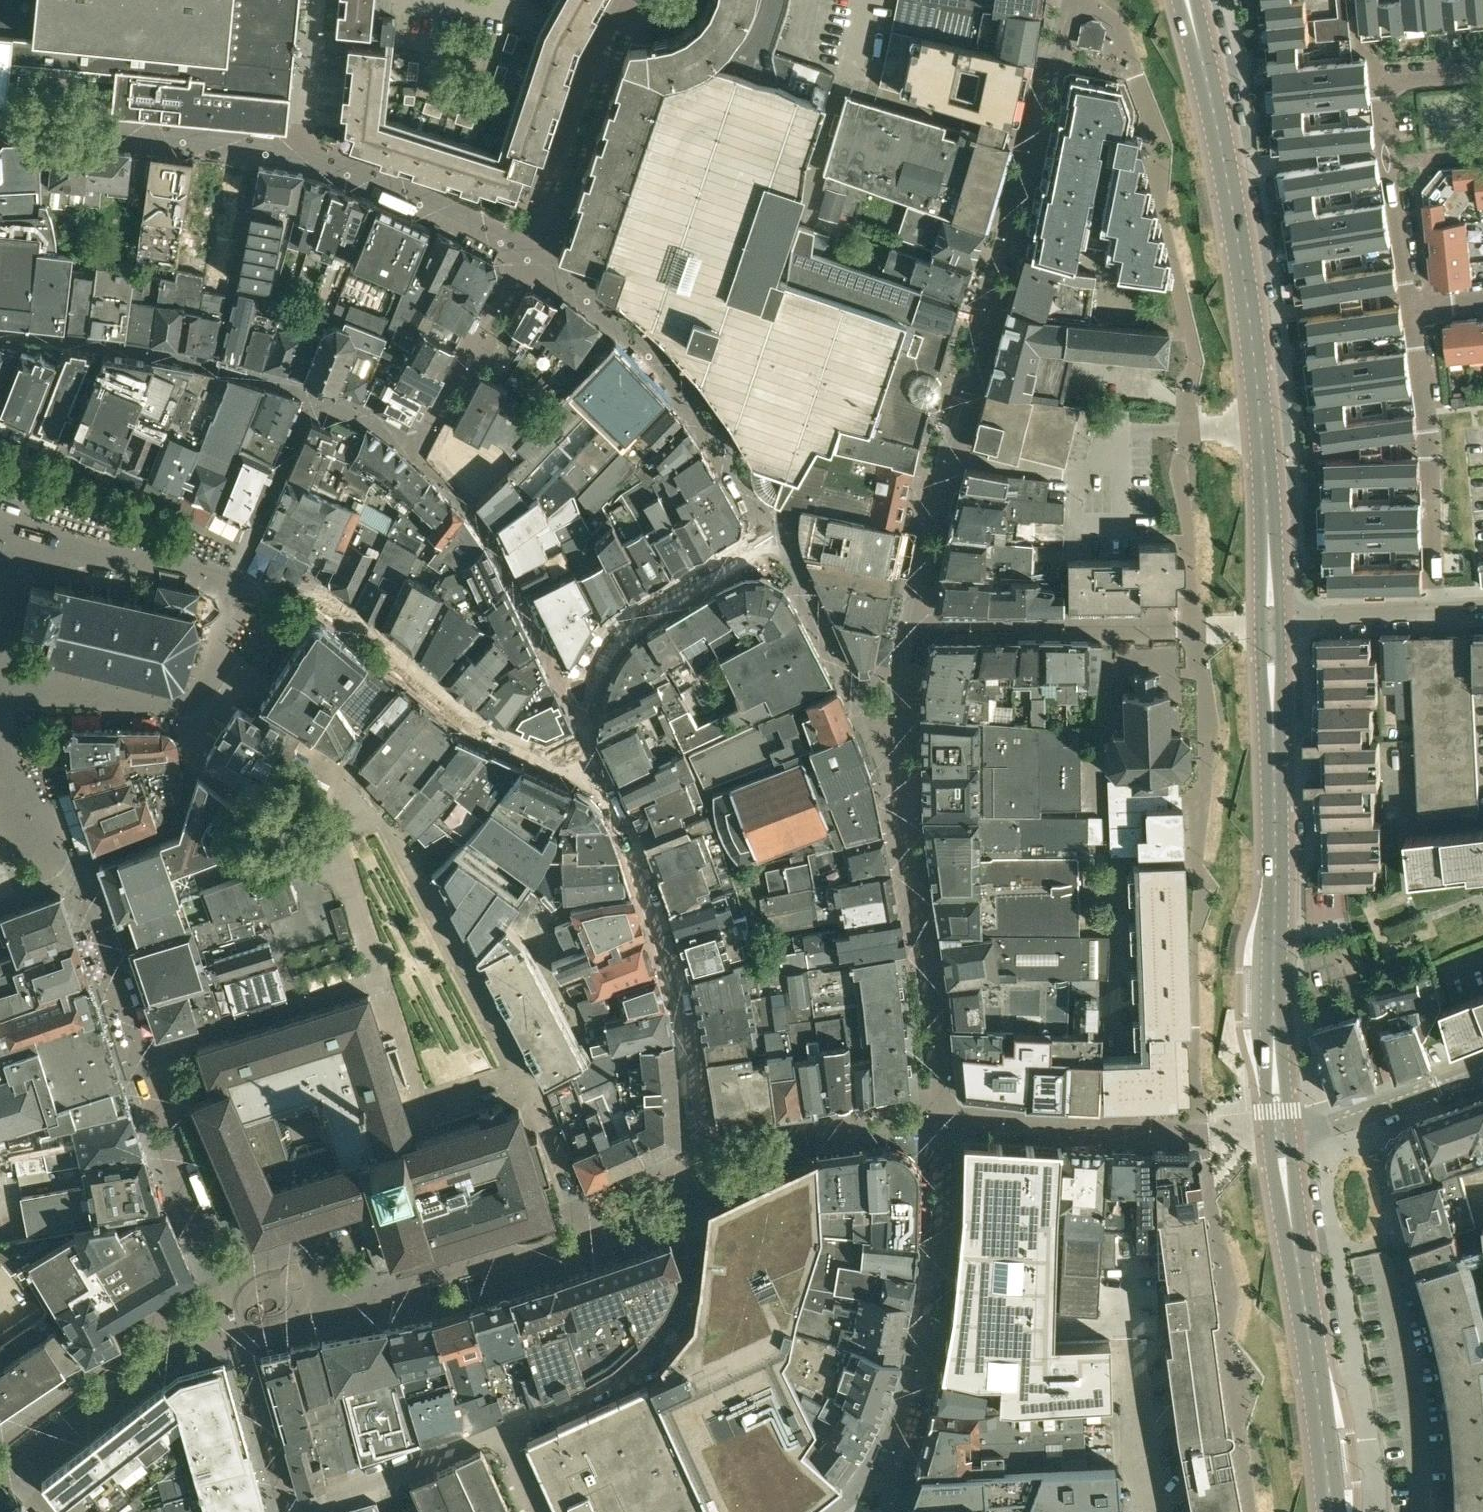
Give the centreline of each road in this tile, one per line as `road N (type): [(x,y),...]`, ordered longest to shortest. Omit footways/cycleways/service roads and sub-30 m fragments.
road 1 (secondary): [(1271,569),(1254,344),(1199,48)]
road 2 (secondary): [(1279,1126),(1273,685)]
road 3 (secondary): [(1332,1511),(1279,1126)]
road 4 (residential): [(1411,309),(1381,82),(1482,74)]
road 5 (residential): [(1436,609),(1431,453),(1411,309)]
road 6 (unclassified): [(1279,1126),(1343,1121),(1482,1070)]
road 7 (residential): [(1436,609),(1280,614)]

